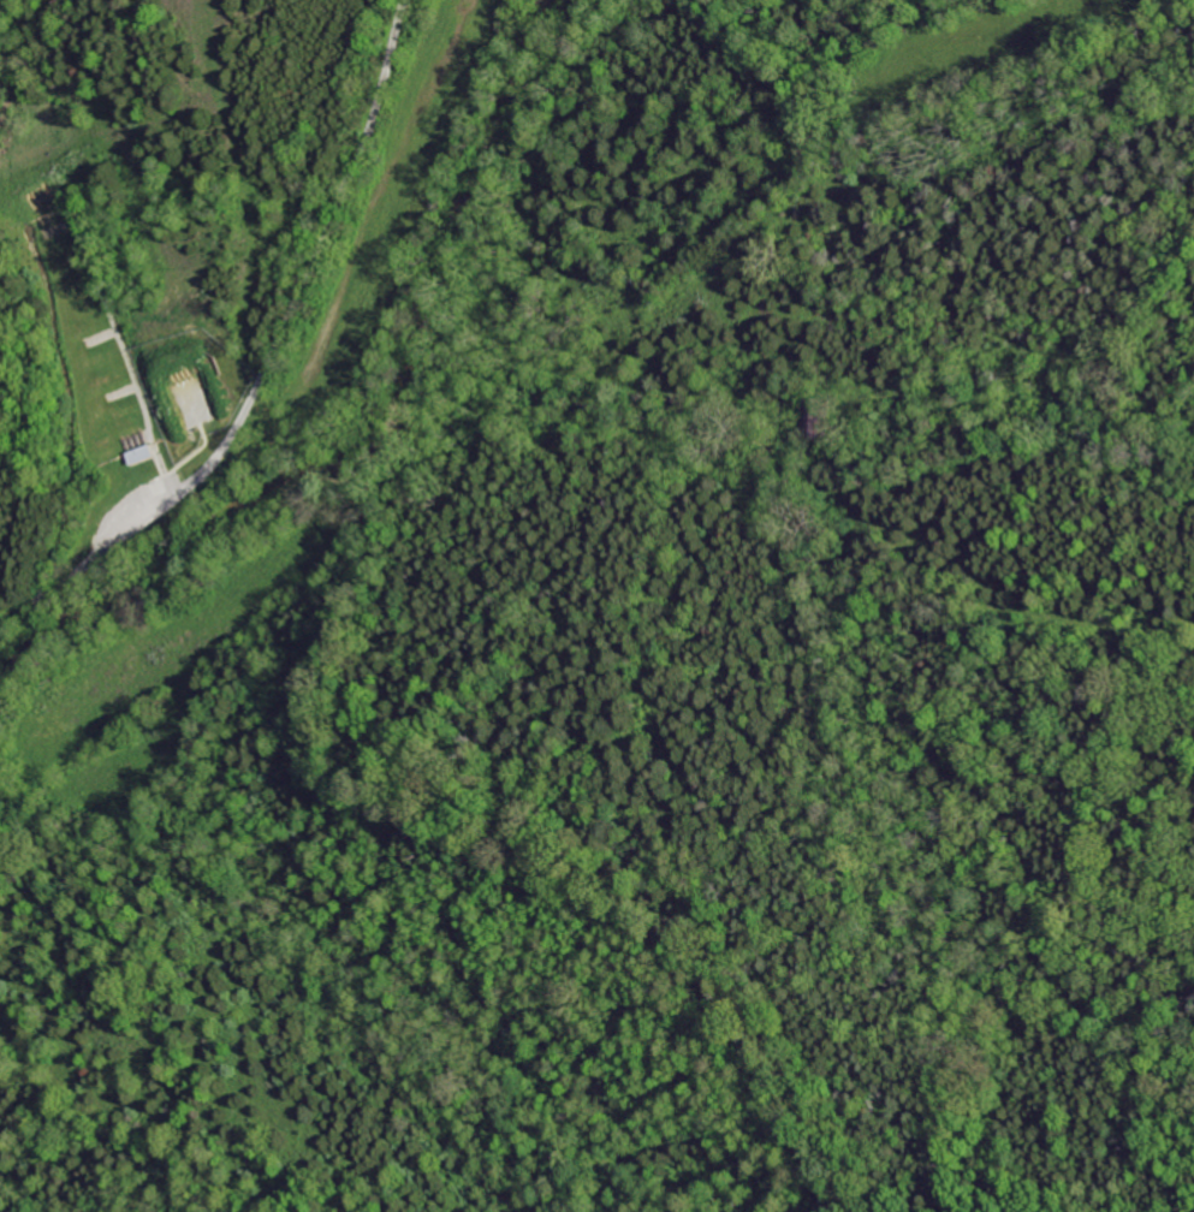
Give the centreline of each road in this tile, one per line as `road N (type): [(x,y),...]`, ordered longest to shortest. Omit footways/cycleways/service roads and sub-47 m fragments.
road 1 (residential): [(12,612),(57,587),(221,447),(328,236),(397,14),(412,0)]

